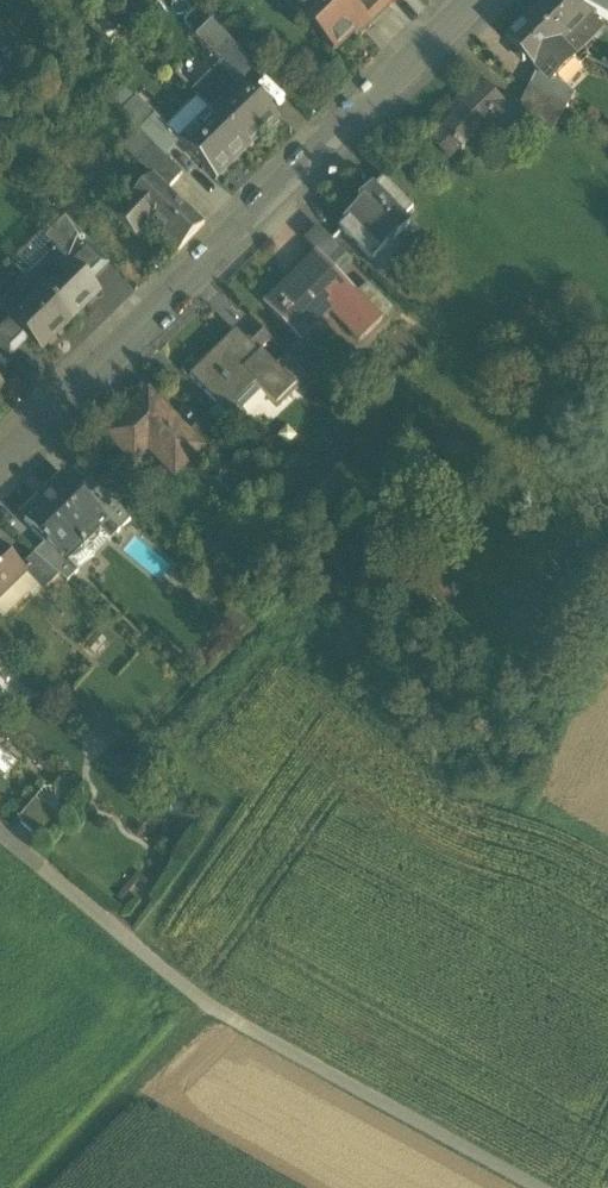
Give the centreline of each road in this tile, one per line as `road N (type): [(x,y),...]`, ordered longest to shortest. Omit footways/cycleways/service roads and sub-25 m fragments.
road 1 (residential): [(478,0),(0,466)]
road 2 (residential): [(0,830),(217,1010),(540,1187)]
road 3 (track): [(217,1010),(42,1187)]

